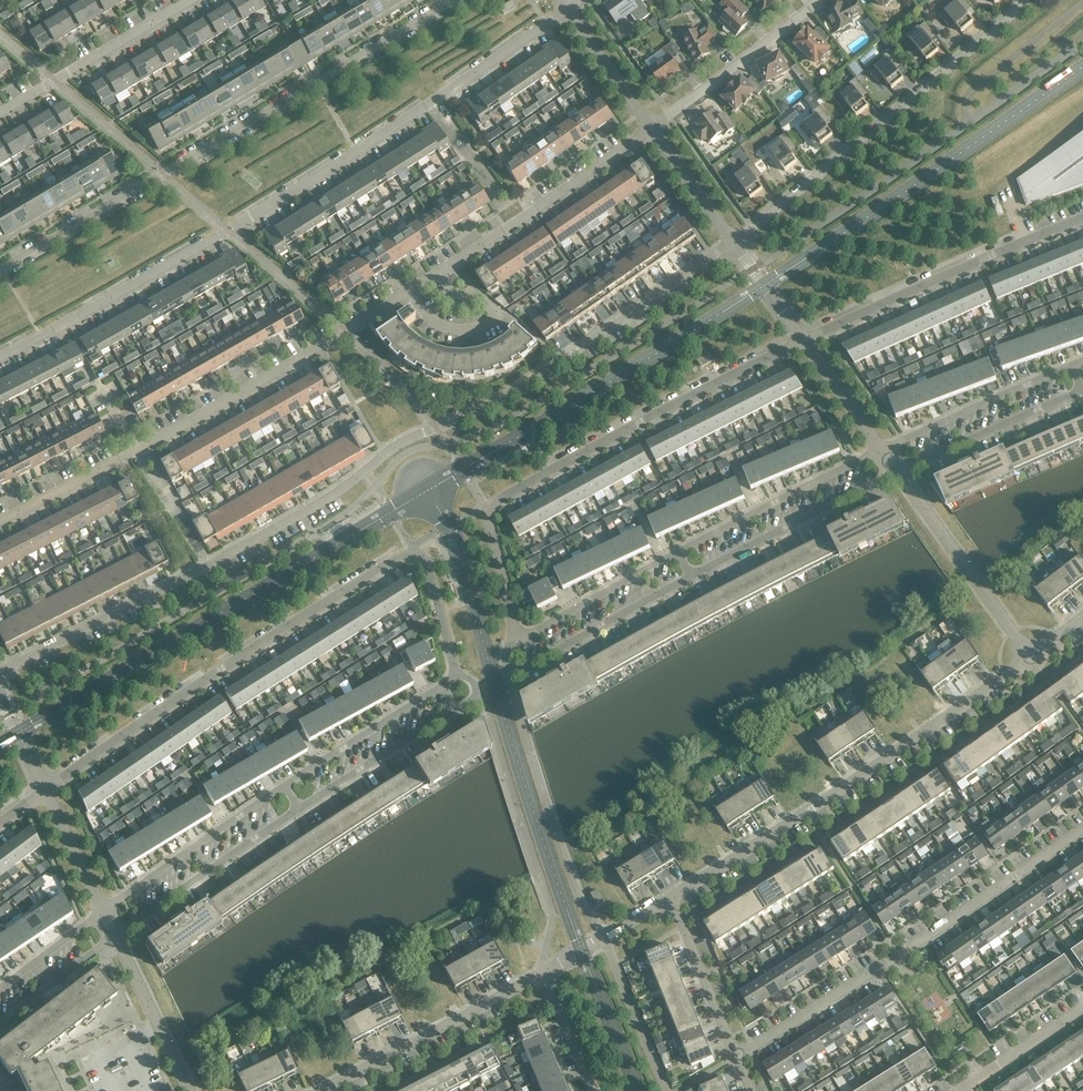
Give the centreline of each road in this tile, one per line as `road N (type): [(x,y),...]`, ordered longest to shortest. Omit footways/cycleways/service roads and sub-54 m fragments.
road 1 (residential): [(0,671),(322,503),(402,443),(473,414),(734,242)]
road 2 (residential): [(0,521),(346,330),(652,130)]
road 3 (residential): [(0,359),(356,151),(567,8)]
road 4 (residential): [(0,270),(455,0)]
road 5 (residential): [(517,636),(488,508),(800,339)]
road 6 (residential): [(1029,655),(668,908)]
road 7 (residential): [(45,789),(413,554)]
road 8 (residential): [(737,1056),(1082,827)]
road 9 (residential): [(734,242),(1026,0)]
road 10 (residential): [(800,339),(1082,224)]
road 11 (residential): [(543,975),(327,1090)]
road 12 (residential): [(301,809),(471,700),(477,685),(455,674)]
road 13 (residential): [(691,578),(896,471)]
road 14 (residential): [(881,448),(678,553)]
road 15 (unclassified): [(1029,655),(896,471)]
road 16 (residential): [(116,938),(301,809)]
road 17 (residential): [(287,783),(104,911)]
road 18 (residential): [(0,113),(189,0)]
road 19 (residential): [(652,130),(819,0)]
road 20 (residential): [(1070,365),(881,448)]
road 21 (residential): [(896,471),(1080,390)]
road 22 (residential): [(455,674),(287,783)]
road 23 (residential): [(523,669),(691,578)]
road 24 (residential): [(678,553),(517,636)]
road 25 (unclassified): [(189,1090),(116,938)]
road 26 (residential): [(737,1056),(668,908)]
road 27 (residential): [(955,1090),(1082,1011)]
road 28 (residential): [(652,130),(567,8)]
road 29 (residential): [(0,1023),(116,938)]
road 30 (residential): [(668,908),(543,975)]
road 31 (residential): [(734,242),(652,130)]
road 32 (unclassified): [(881,448),(800,339)]
road 33 (unclassified): [(104,911),(45,789)]
road 34 (residential): [(455,674),(426,562),(413,554)]
road 35 (residential): [(104,911),(0,989)]
road 36 (residential): [(590,1090),(543,975)]

